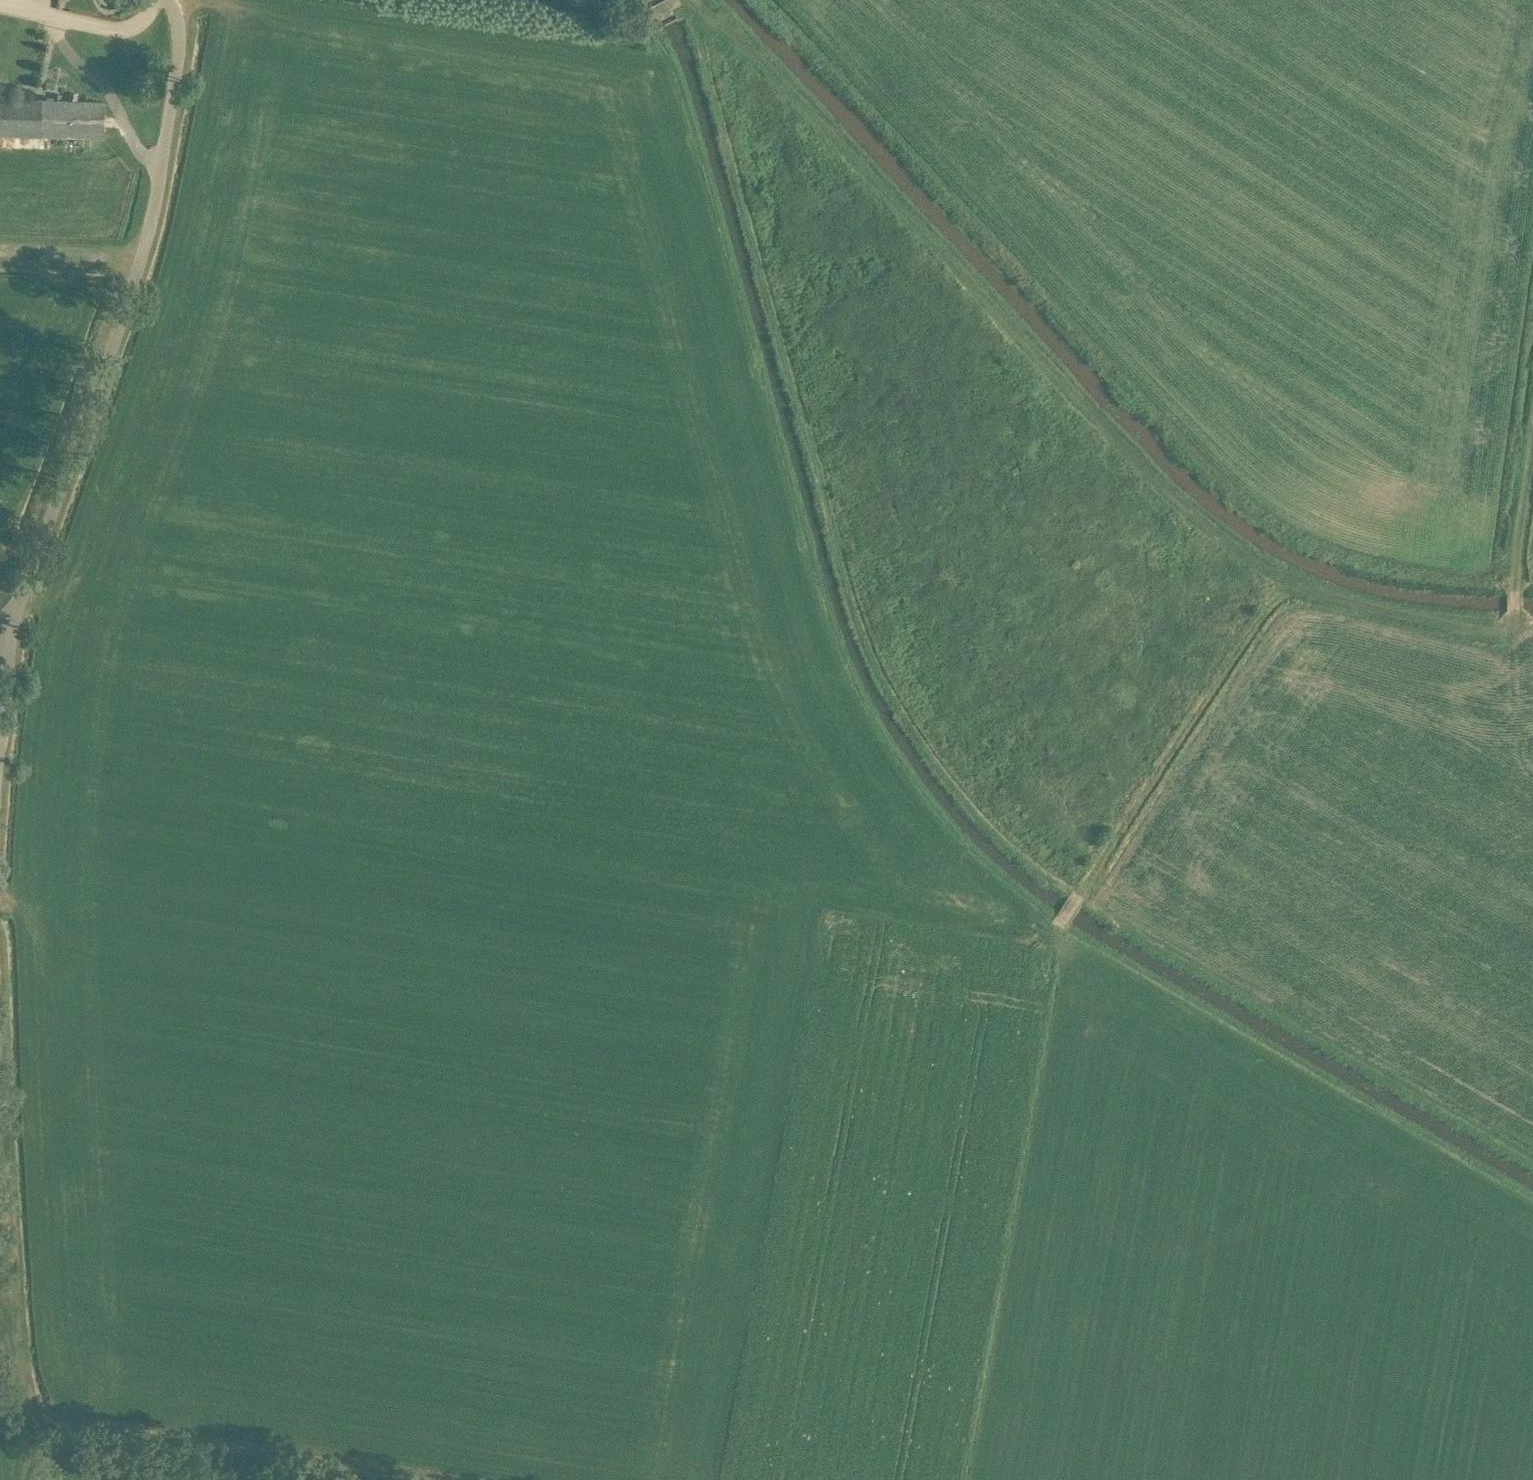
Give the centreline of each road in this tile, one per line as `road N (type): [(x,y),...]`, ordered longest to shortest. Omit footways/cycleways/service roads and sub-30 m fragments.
road 1 (track): [(1532,424),(1509,628),(1451,627),(1284,595),(1060,936),(961,1479)]
road 2 (unclassified): [(1,763),(10,648),(27,575),(148,231),(180,45),(169,0)]
road 3 (track): [(411,1479),(64,1425),(22,1407),(0,1361)]

